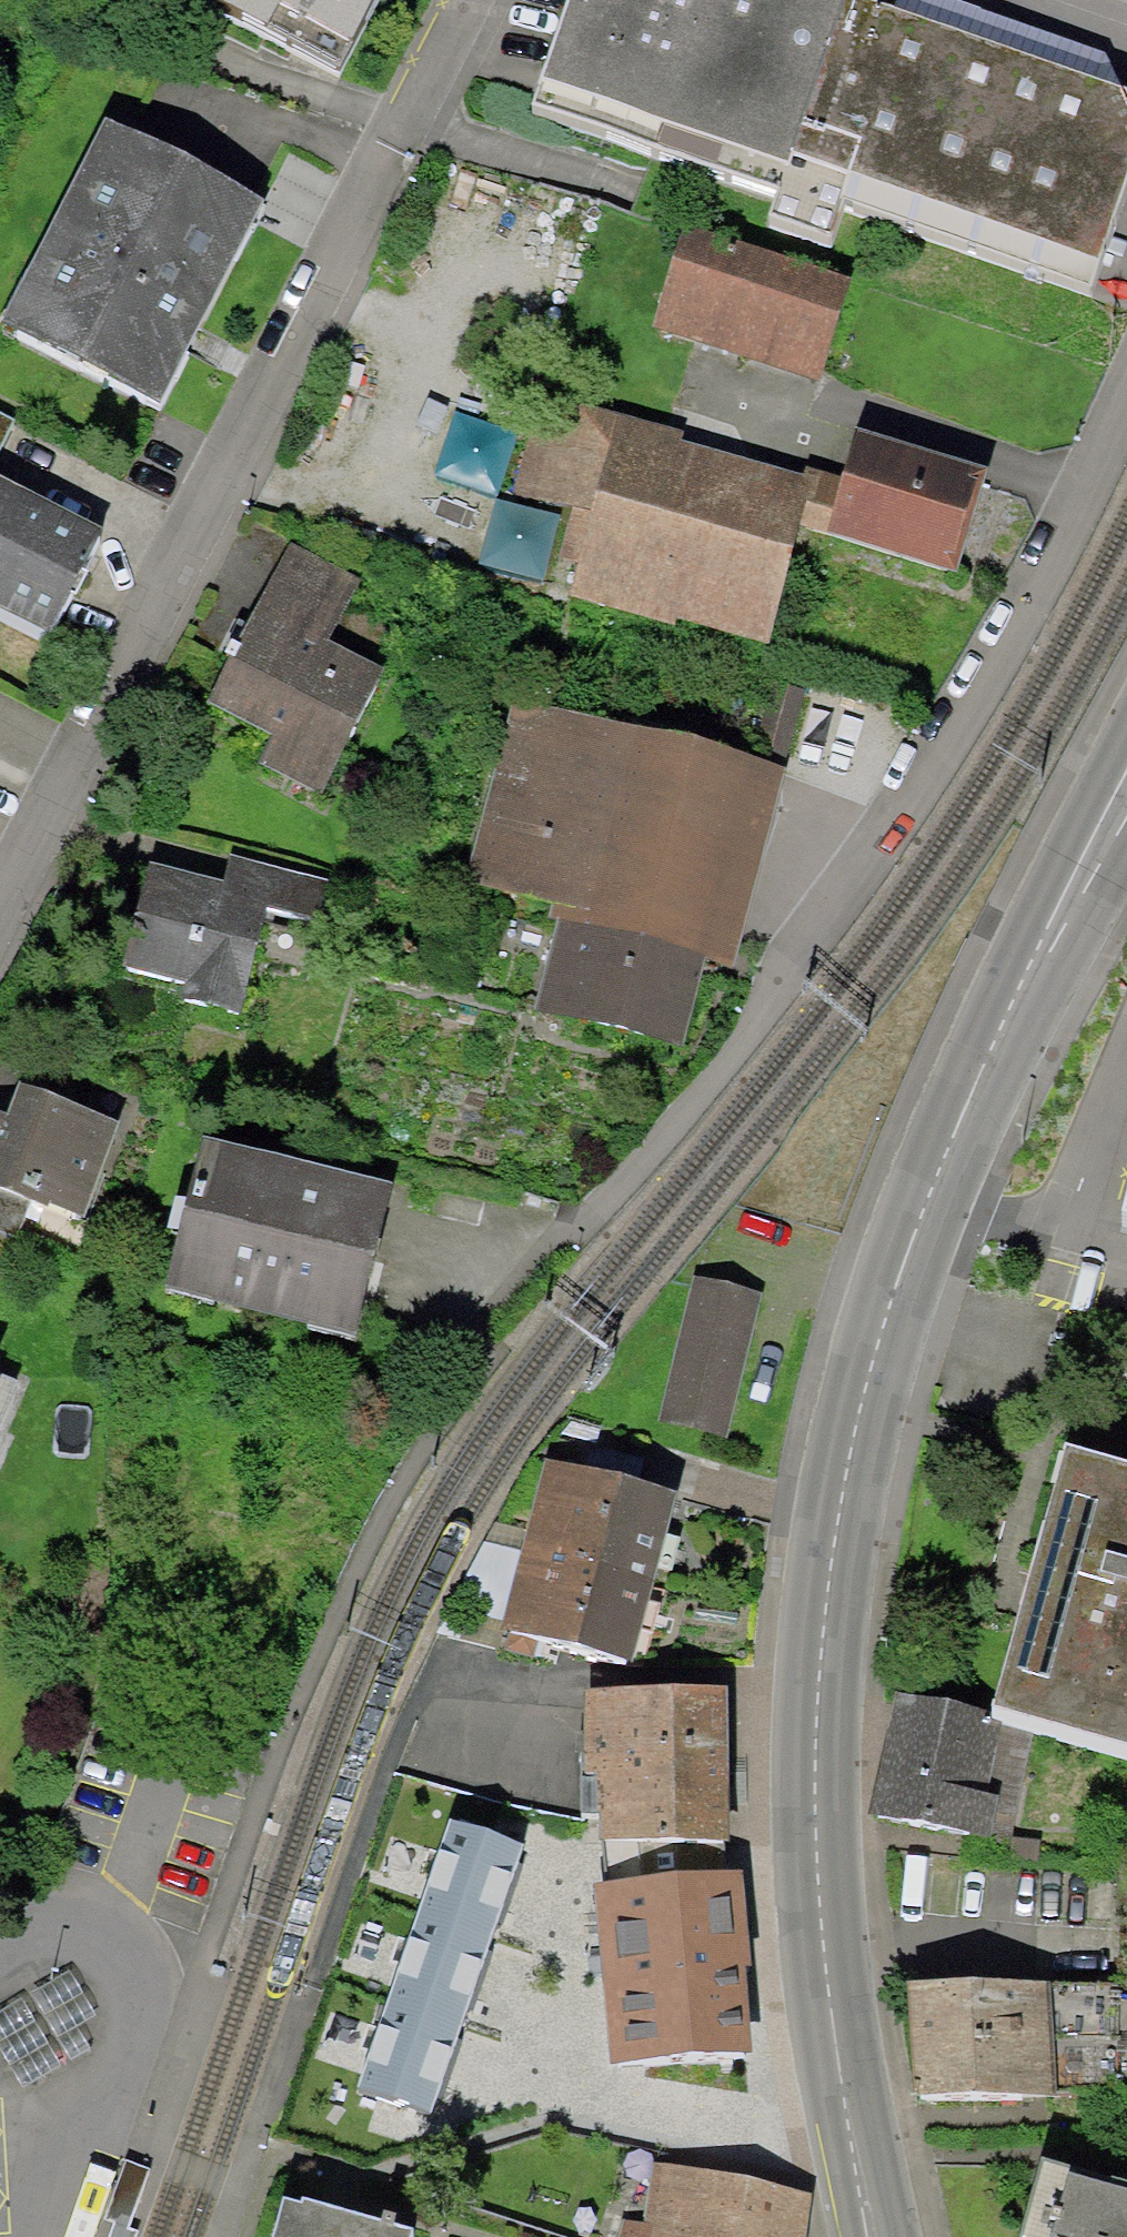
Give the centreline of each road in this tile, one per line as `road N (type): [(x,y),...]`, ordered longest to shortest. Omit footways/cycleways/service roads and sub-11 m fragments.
road 1 (secondary): [(1126,777),(1012,1000),(929,1196),(892,1356),(859,1429),(830,1573),(817,1744),(822,1915),(873,2236)]
road 2 (residential): [(1126,395),(1088,489),(912,806),(797,976),(474,1333)]
road 3 (residential): [(0,913),(408,152),(476,0)]

